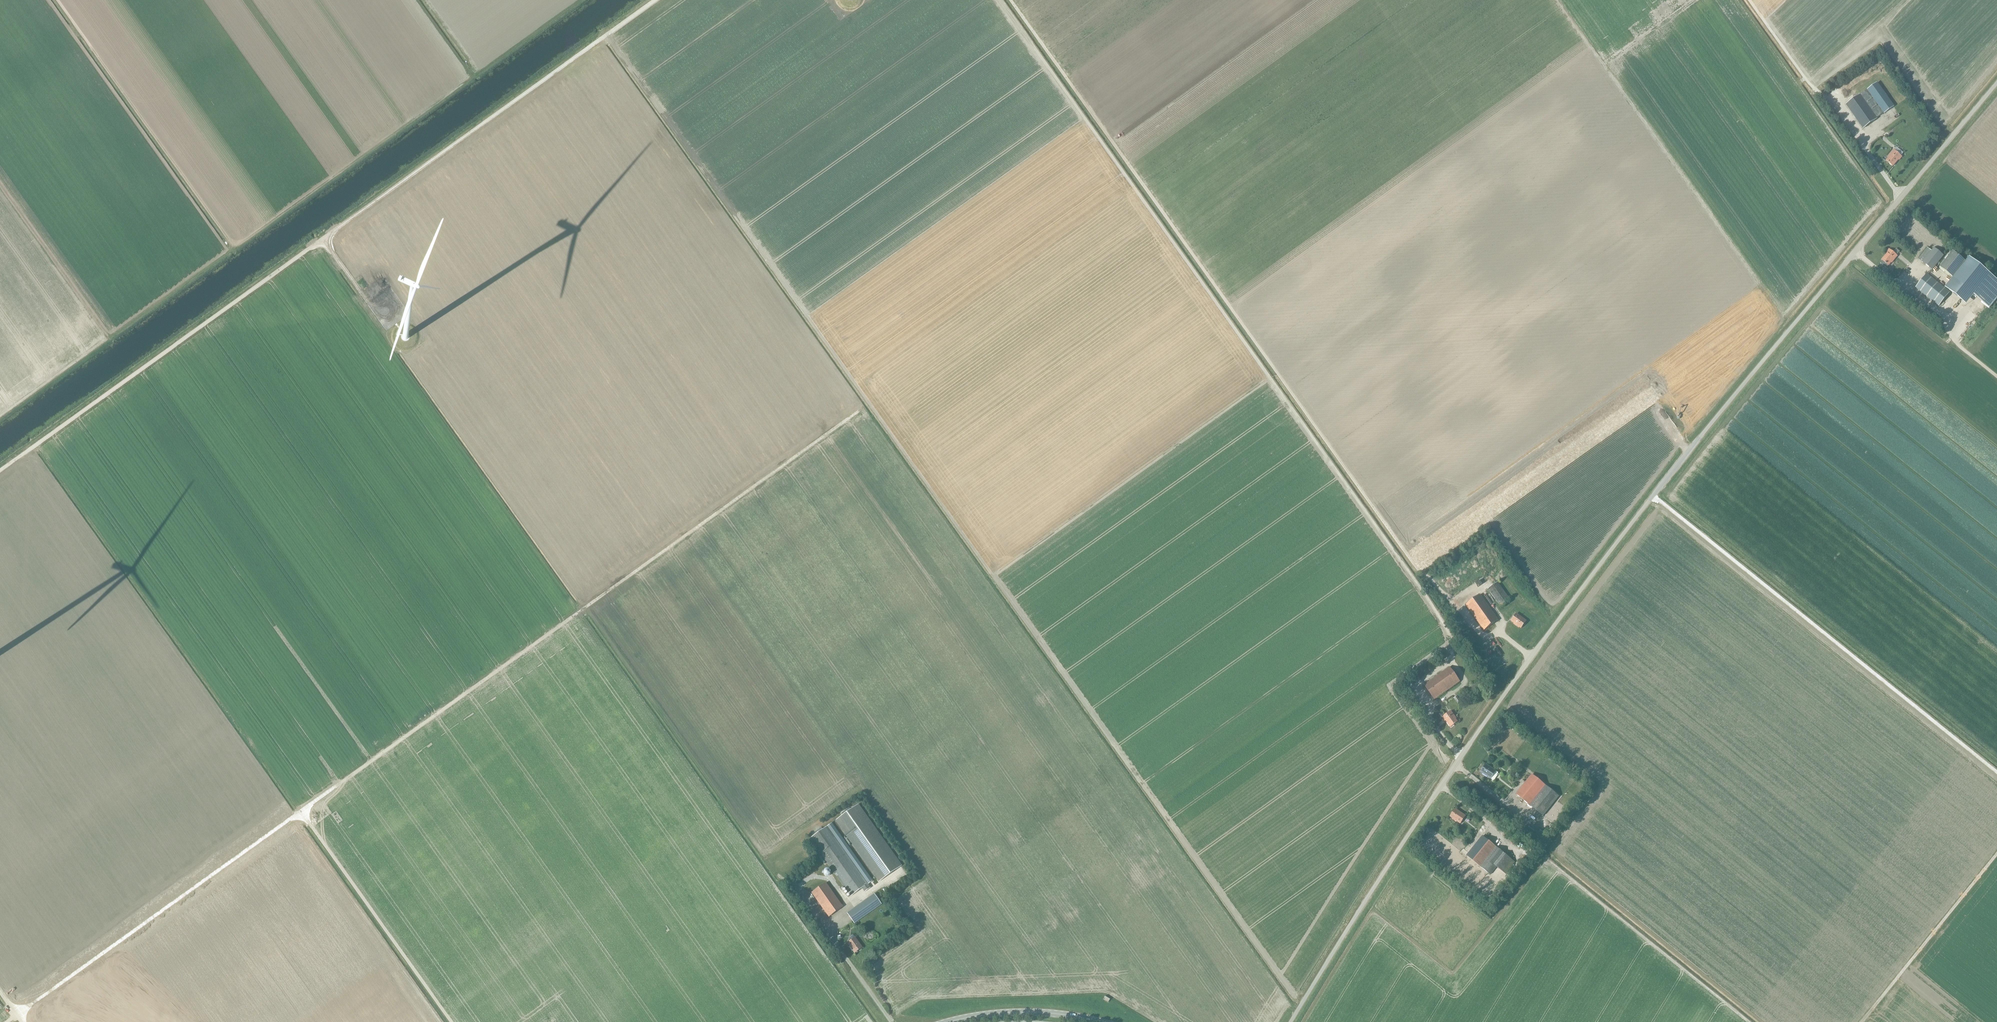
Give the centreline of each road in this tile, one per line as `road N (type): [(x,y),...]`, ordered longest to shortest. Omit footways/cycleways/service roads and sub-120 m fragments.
road 1 (unclassified): [(1290,1021),(1433,796),(1566,608),(1724,405),(1996,82)]
road 2 (secondary): [(956,1021),(1017,1013),(1099,1021)]

